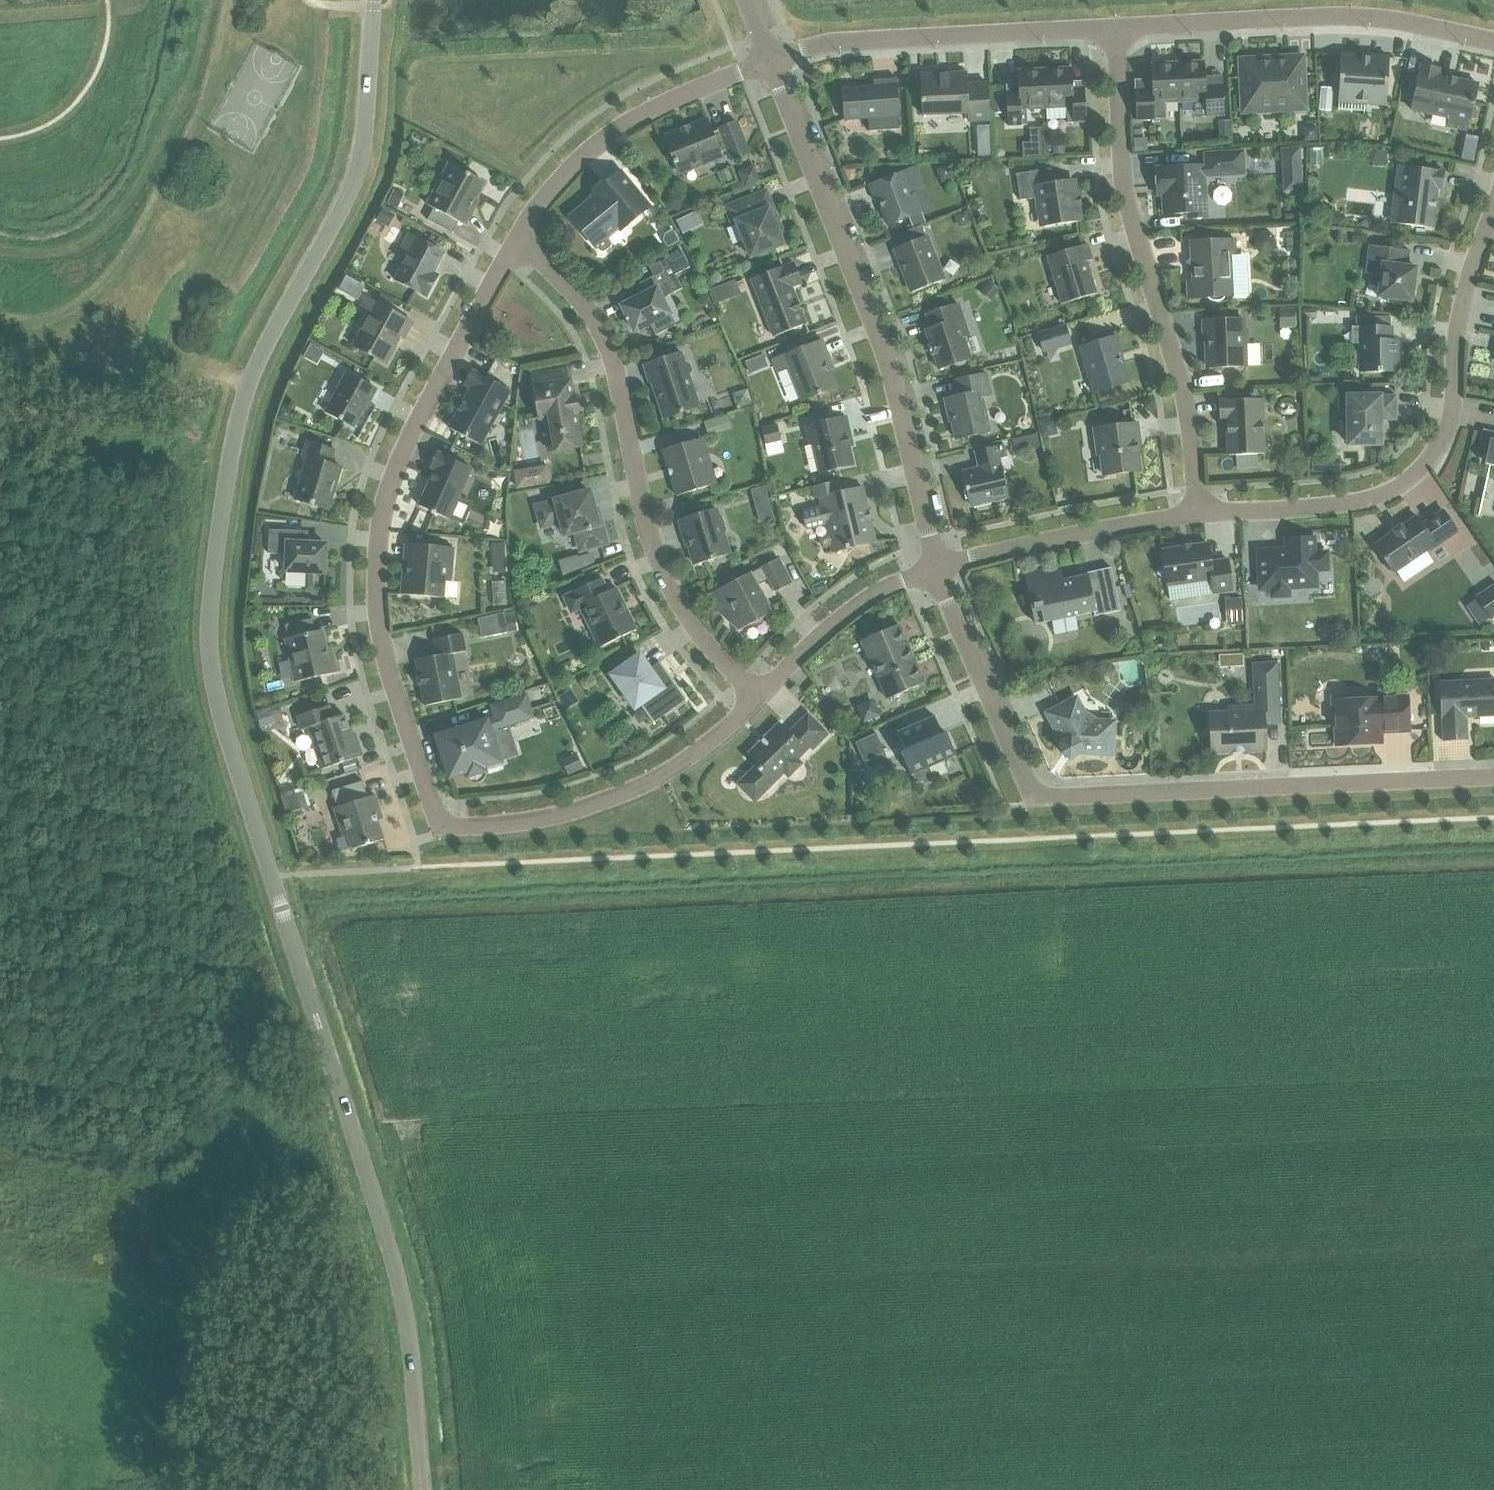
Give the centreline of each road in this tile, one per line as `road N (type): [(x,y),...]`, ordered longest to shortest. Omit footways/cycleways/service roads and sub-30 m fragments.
road 1 (tertiary): [(422,1489),(403,1295),(223,719),(210,644),(228,460),(249,379),(354,184),(368,125),(373,0)]
road 2 (residential): [(1493,777),(1048,795),(1027,778),(939,565)]
road 3 (residential): [(441,827),(381,622),(383,513),(422,416),(517,243)]
road 4 (residential): [(939,565),(889,366),(773,59)]
road 5 (residential): [(762,697),(691,613),(667,570),(613,361),(588,301),(517,243)]
road 6 (residential): [(1202,515),(1181,366),(1125,178),(1115,26)]
road 7 (residential): [(1202,515),(1355,503),(1397,489),(1432,461),(1450,428),(1463,308),(1493,216)]
road 8 (residential): [(1115,26),(1351,16),(1493,40)]
road 9 (residential): [(441,827),(543,820),(649,785),(762,697)]
road 10 (residential): [(773,59),(834,42),(1115,26)]
road 11 (residential): [(517,243),(557,184),(617,130),(773,59)]
road 12 (residential): [(939,565),(1202,515)]
road 13 (residential): [(762,697),(843,617),(939,565)]

